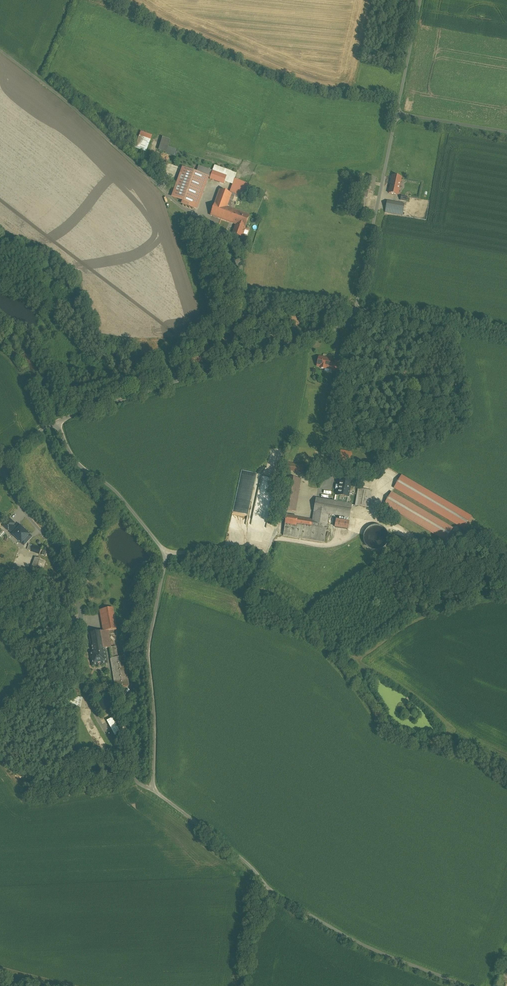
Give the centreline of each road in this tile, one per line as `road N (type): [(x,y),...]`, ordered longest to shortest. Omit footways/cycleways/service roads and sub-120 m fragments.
road 1 (residential): [(468,985),(375,953),(268,889),(242,857),(152,789),(148,645),(166,556),(114,484),(80,462),(58,417)]
road 2 (residential): [(58,417),(342,331),(398,111)]

